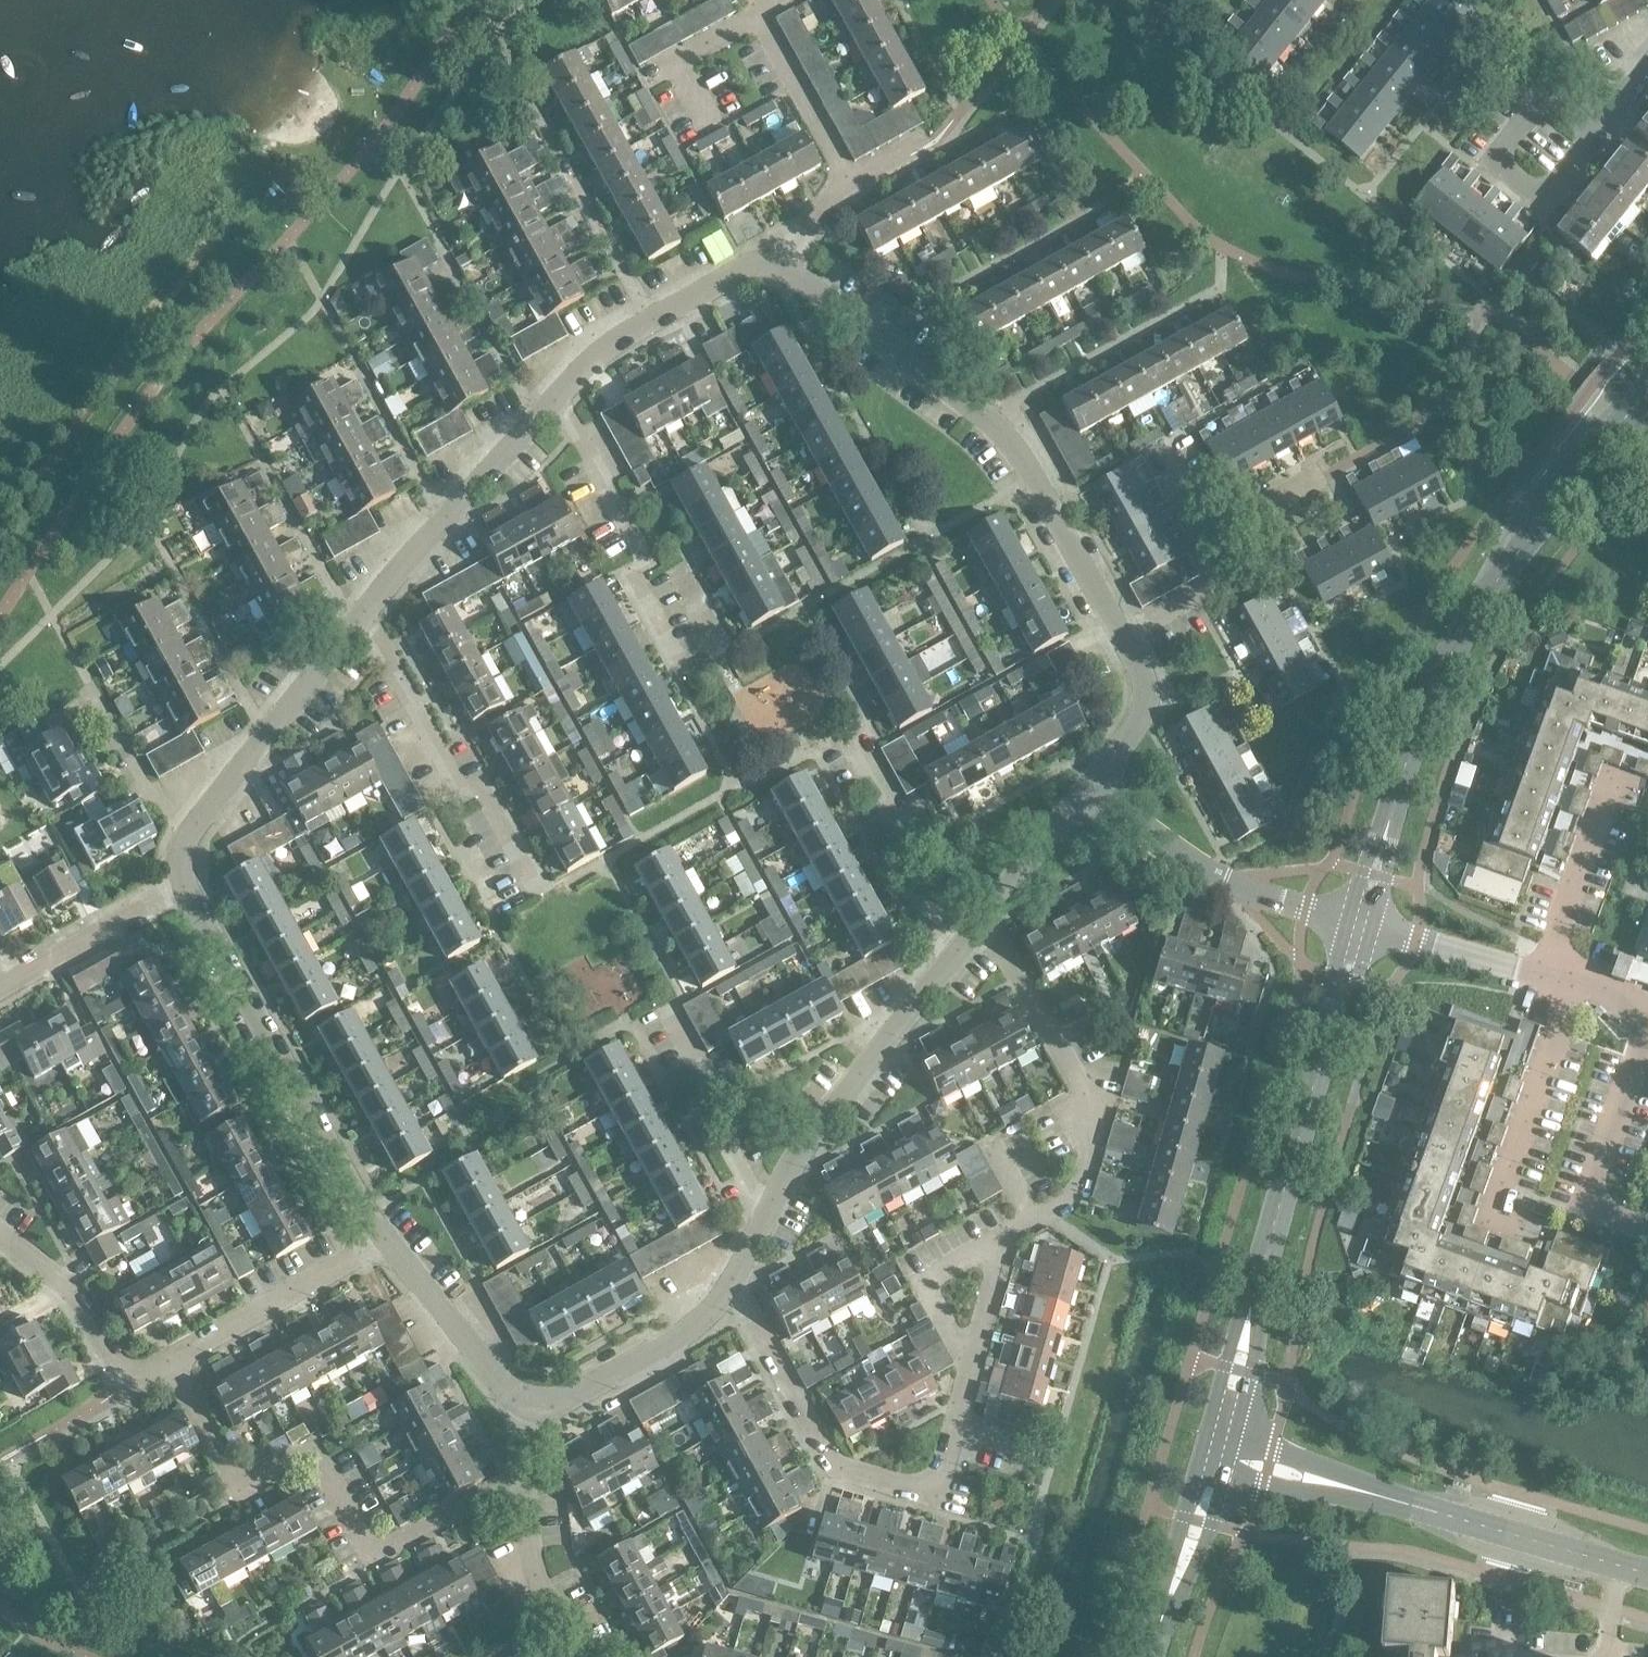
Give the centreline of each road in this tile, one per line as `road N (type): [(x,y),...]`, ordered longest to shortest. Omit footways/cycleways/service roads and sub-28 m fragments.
road 1 (tertiary): [(1358,927),(1407,755),(1454,648),(1520,548),(1647,390)]
road 2 (tertiary): [(1208,1452),(1358,927)]
road 3 (residential): [(767,257),(987,417),(1025,461),(1120,637)]
road 4 (residential): [(488,1505),(369,1564),(358,1559),(310,1472),(292,1467),(257,1487),(236,1487),(173,1355)]
road 5 (residential): [(1647,1573),(1208,1452)]
road 6 (residential): [(970,1368),(932,1485),(912,1494),(828,1461),(727,1301)]
road 7 (residential): [(391,1238),(189,906),(184,880)]
road 8 (residential): [(1003,1228),(1050,1199),(1071,1175),(1076,1107),(1064,1058),(975,923)]
road 9 (residential): [(962,937),(771,1224)]
road 10 (residential): [(529,902),(468,789),(429,765),(358,620)]
road 11 (residential): [(184,880),(195,825),(358,620)]
road 12 (residential): [(767,257),(850,190),(760,15)]
road 13 (residential): [(1358,927),(1210,874),(1092,788)]
road 14 (residential): [(1541,1231),(1492,1214),(1573,983)]
road 15 (residential): [(672,673),(633,610),(609,532),(544,407)]
road 16 (residential): [(358,620),(544,407)]
road 17 (residential): [(1647,1229),(1593,1209),(1583,1192),(1646,1007)]
road 18 (residential): [(544,407),(588,358),(629,329),(767,257)]
road 19 (residential): [(173,1355),(129,1381),(64,1282),(0,1231)]
road 20 (residential): [(391,1238),(173,1355)]
road 21 (residential): [(771,1224),(718,1137),(703,1079),(666,1013)]
road 22 (residential): [(727,1301),(624,1374),(514,1389)]
road 23 (residential): [(962,937),(853,735)]
road 24 (residential): [(1540,975),(1616,774)]
road 25 (tertiary): [(1150,1656),(1208,1452)]
road 26 (residential): [(0,984),(184,880)]
road 27 (residential): [(1592,142),(1553,109),(1539,107),(1504,144),(1499,172),(1549,203)]
road 28 (residential): [(514,1389),(490,1380),(391,1238)]
road 29 (residential): [(970,1368),(932,1311),(929,1281),(1003,1228)]
road 30 (residential): [(1092,788),(975,923)]
road 31 (residential): [(582,1656),(488,1505)]
road 32 (residential): [(1120,637),(1150,690),(1139,726),(1092,788)]
road 33 (residential): [(1120,637),(1230,574),(1211,538)]
road 34 (residential): [(703,130),(679,63),(760,15)]
road 35 (residential): [(1003,1228),(970,1368)]
road 36 (residential): [(1540,975),(1416,942)]
road 37 (residential): [(1211,538),(1319,479)]
road 38 (residential): [(488,1505),(500,1491),(514,1389)]

